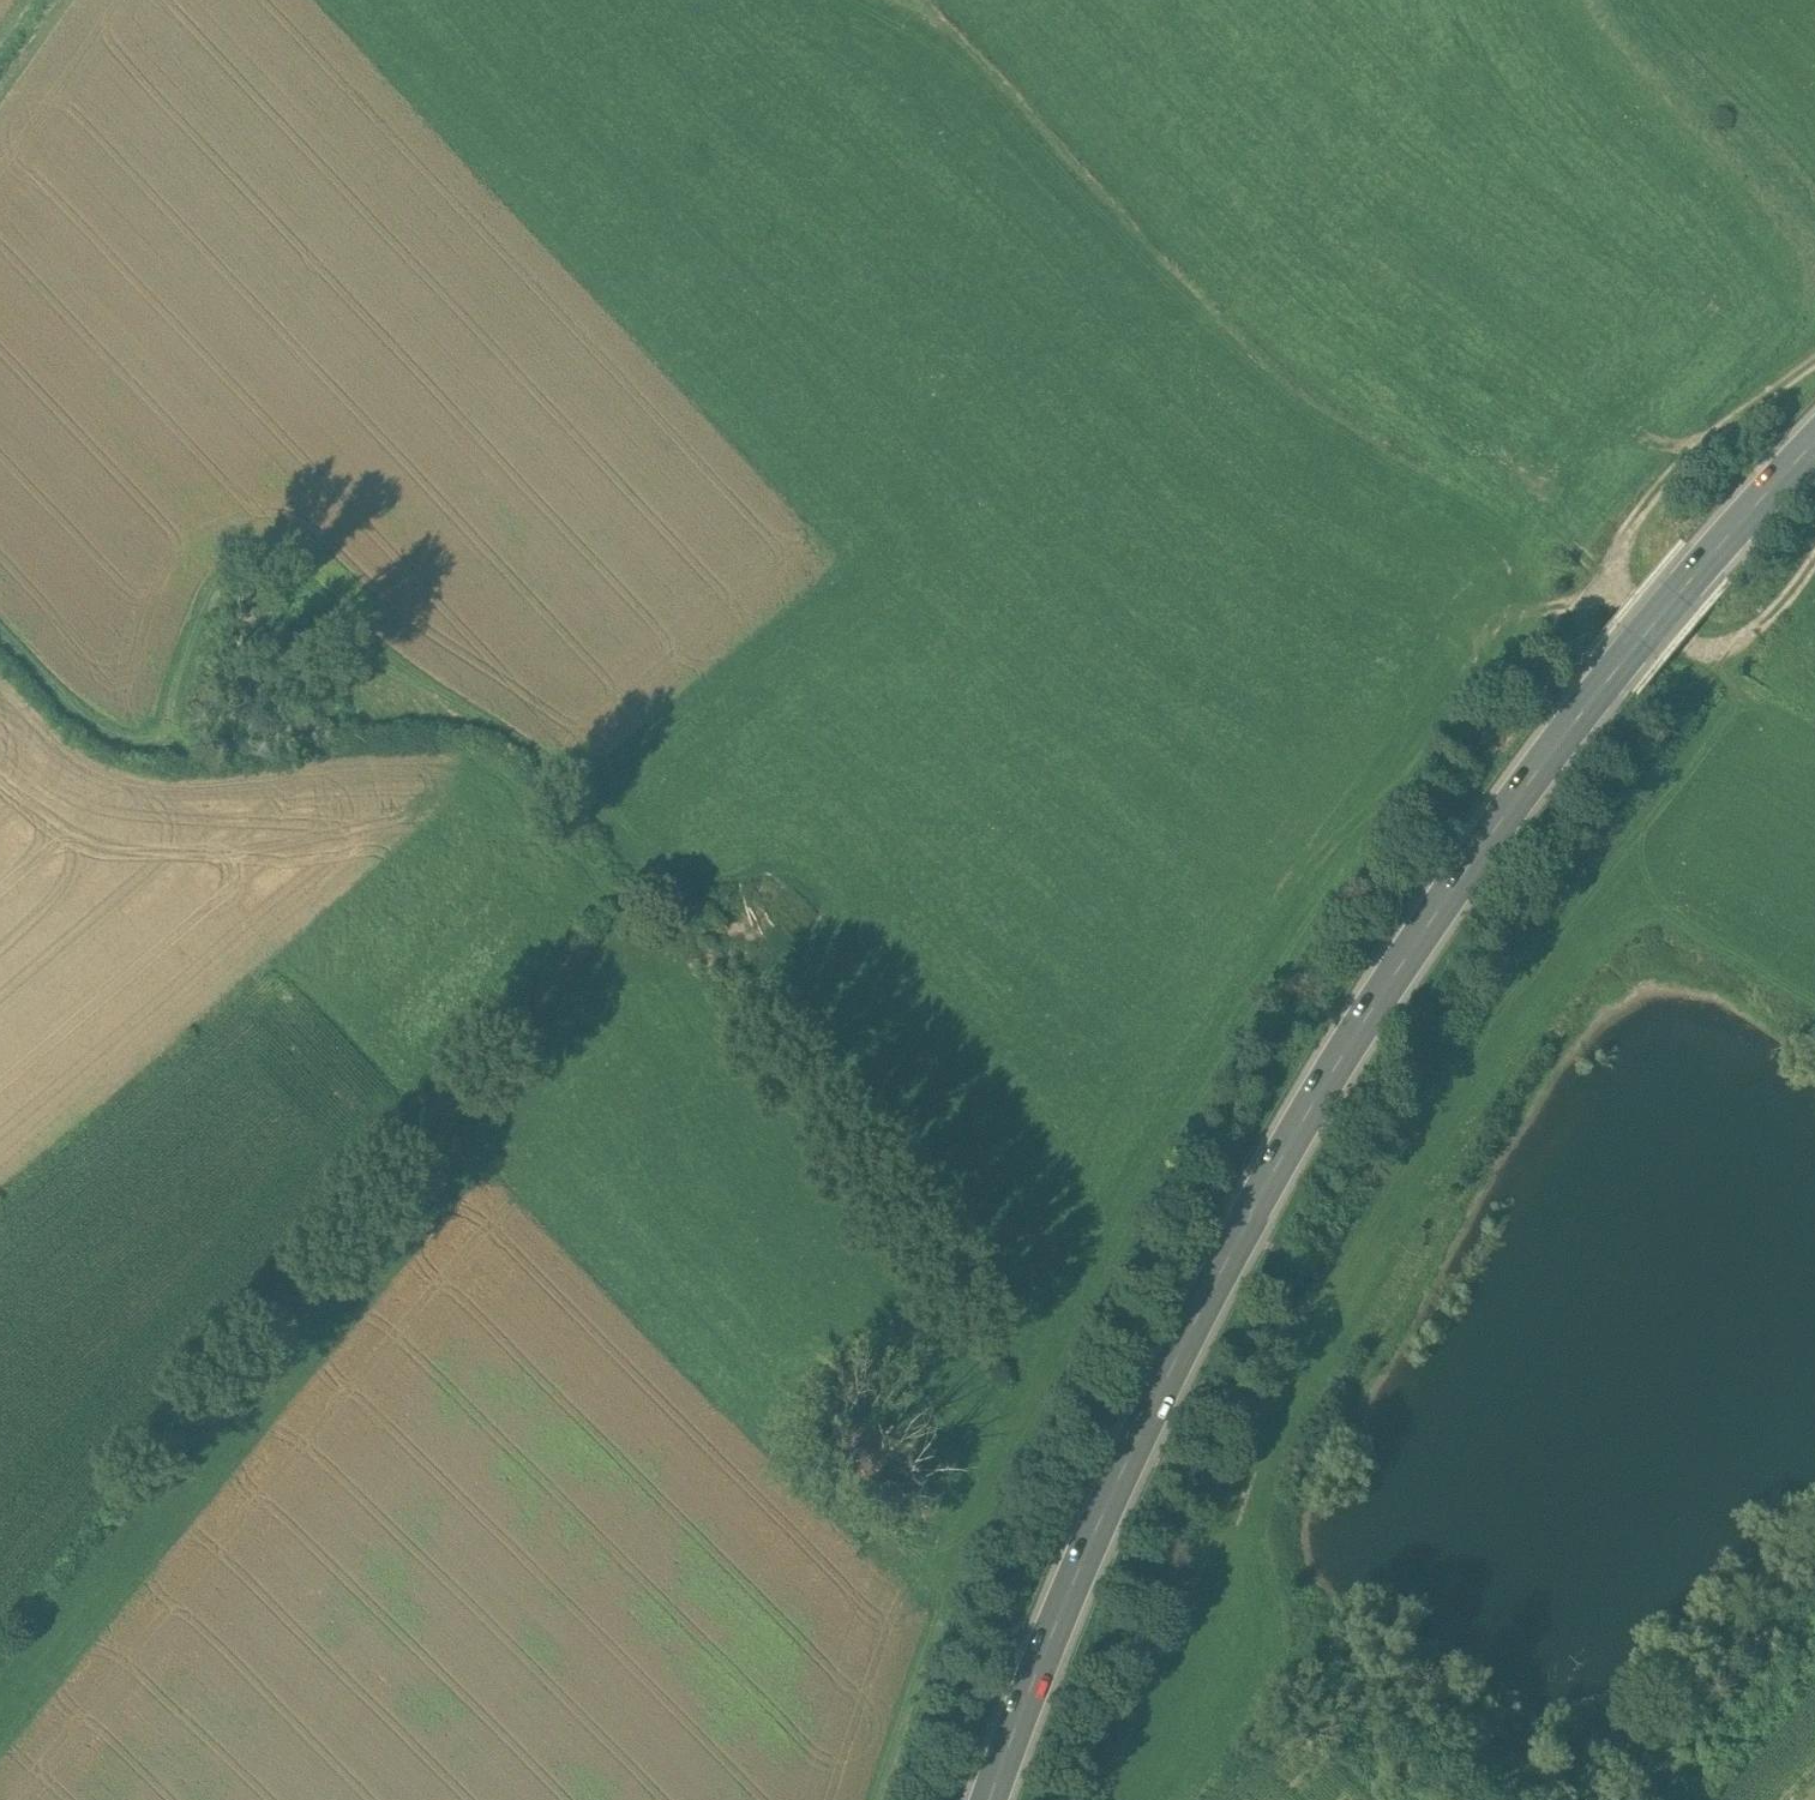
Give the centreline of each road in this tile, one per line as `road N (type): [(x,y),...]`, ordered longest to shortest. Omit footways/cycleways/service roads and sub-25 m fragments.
road 1 (primary): [(1814,448),(1675,599),(1522,794),(1295,1132),(1095,1534),(990,1799)]
road 2 (track): [(1814,559),(1746,649),(1698,640),(1624,588),(1618,552),(1626,523),(1681,455),(1814,361)]

